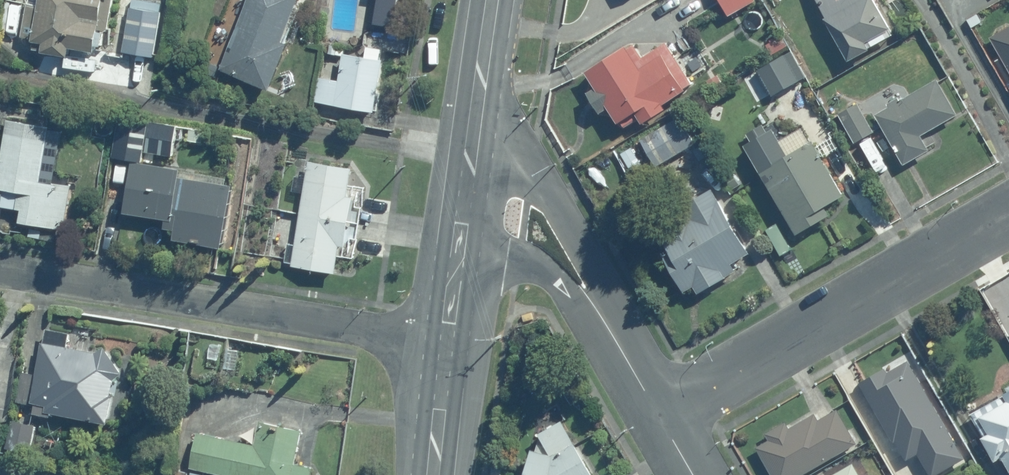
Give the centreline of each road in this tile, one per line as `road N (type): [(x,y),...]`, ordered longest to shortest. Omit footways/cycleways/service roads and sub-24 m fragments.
road 1 (residential): [(0,271),(448,339)]
road 2 (residential): [(661,420),(1008,210)]
road 3 (tertiary): [(661,420),(542,232),(465,210)]
road 4 (secondary): [(465,210),(495,0)]
road 5 (secondary): [(433,474),(448,339)]
road 6 (secondary): [(448,339),(465,210)]

